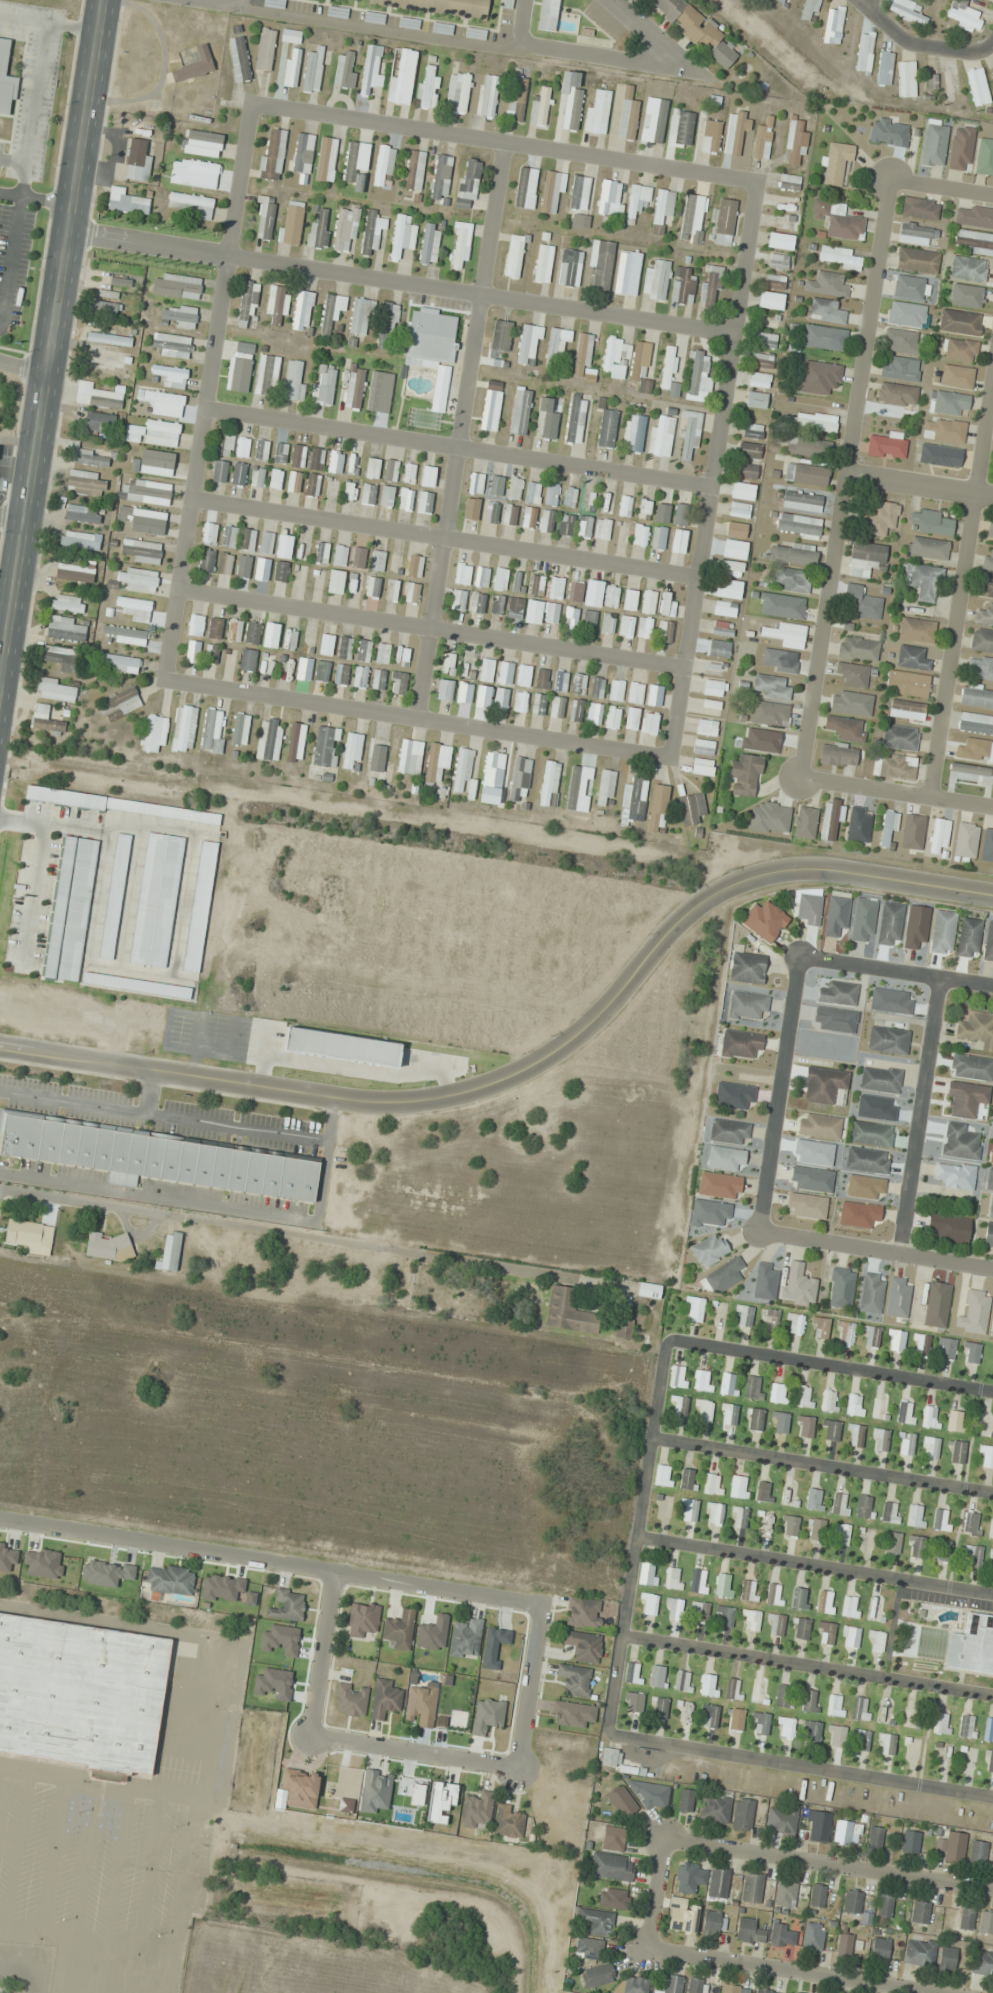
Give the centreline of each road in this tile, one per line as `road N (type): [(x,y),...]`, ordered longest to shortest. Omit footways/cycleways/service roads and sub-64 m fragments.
road 1 (tertiary): [(0,1048),(369,1104),(457,1095),(537,1063),(638,980),(670,935),(758,874),(812,868),(992,894)]
road 2 (primary): [(105,0),(0,708)]
road 3 (residential): [(0,1190),(627,1283)]
road 4 (residential): [(804,775),(892,180)]
road 5 (residential): [(422,722),(444,540),(490,295),(503,141)]
road 6 (residential): [(172,680),(254,104)]
road 7 (residential): [(670,757),(762,183)]
road 8 (residential): [(0,1517),(542,1603)]
road 9 (residential): [(228,257),(738,333)]
road 10 (residential): [(254,104),(762,183)]
road 11 (residential): [(182,591),(684,669)]
road 12 (residential): [(209,408),(710,484)]
road 13 (residential): [(196,504),(695,578)]
road 14 (residential): [(172,680),(670,757)]
road 15 (residential): [(224,0),(686,69)]
road 16 (residential): [(992,396),(930,797)]
road 17 (residential): [(673,1340),(662,1355),(609,1730)]
road 18 (residential): [(992,1798),(609,1730)]
road 19 (residential): [(992,1696),(620,1636)]
road 20 (residential): [(992,1596),(635,1536)]
road 21 (residential): [(992,1492),(652,1437)]
road 22 (residential): [(668,1844),(992,1895)]
road 23 (residential): [(992,1392),(673,1340)]
road 24 (residential): [(931,1992),(654,1952)]
road 25 (residential): [(940,977),(899,1251)]
road 26 (residential): [(798,954),(759,1228)]
road 27 (residential): [(759,1228),(992,1266)]
road 28 (residential): [(310,1732),(516,1766)]
road 29 (residential): [(992,985),(798,954)]
road 30 (residential): [(992,807),(804,775)]
road 31 (residential): [(542,1603),(516,1766)]
road 32 (residential): [(333,1571),(310,1732)]
road 33 (residential): [(228,257),(71,231)]
road 34 (residential): [(856,0),(913,45),(974,52),(992,40)]
road 35 (residential): [(850,472),(992,497)]

